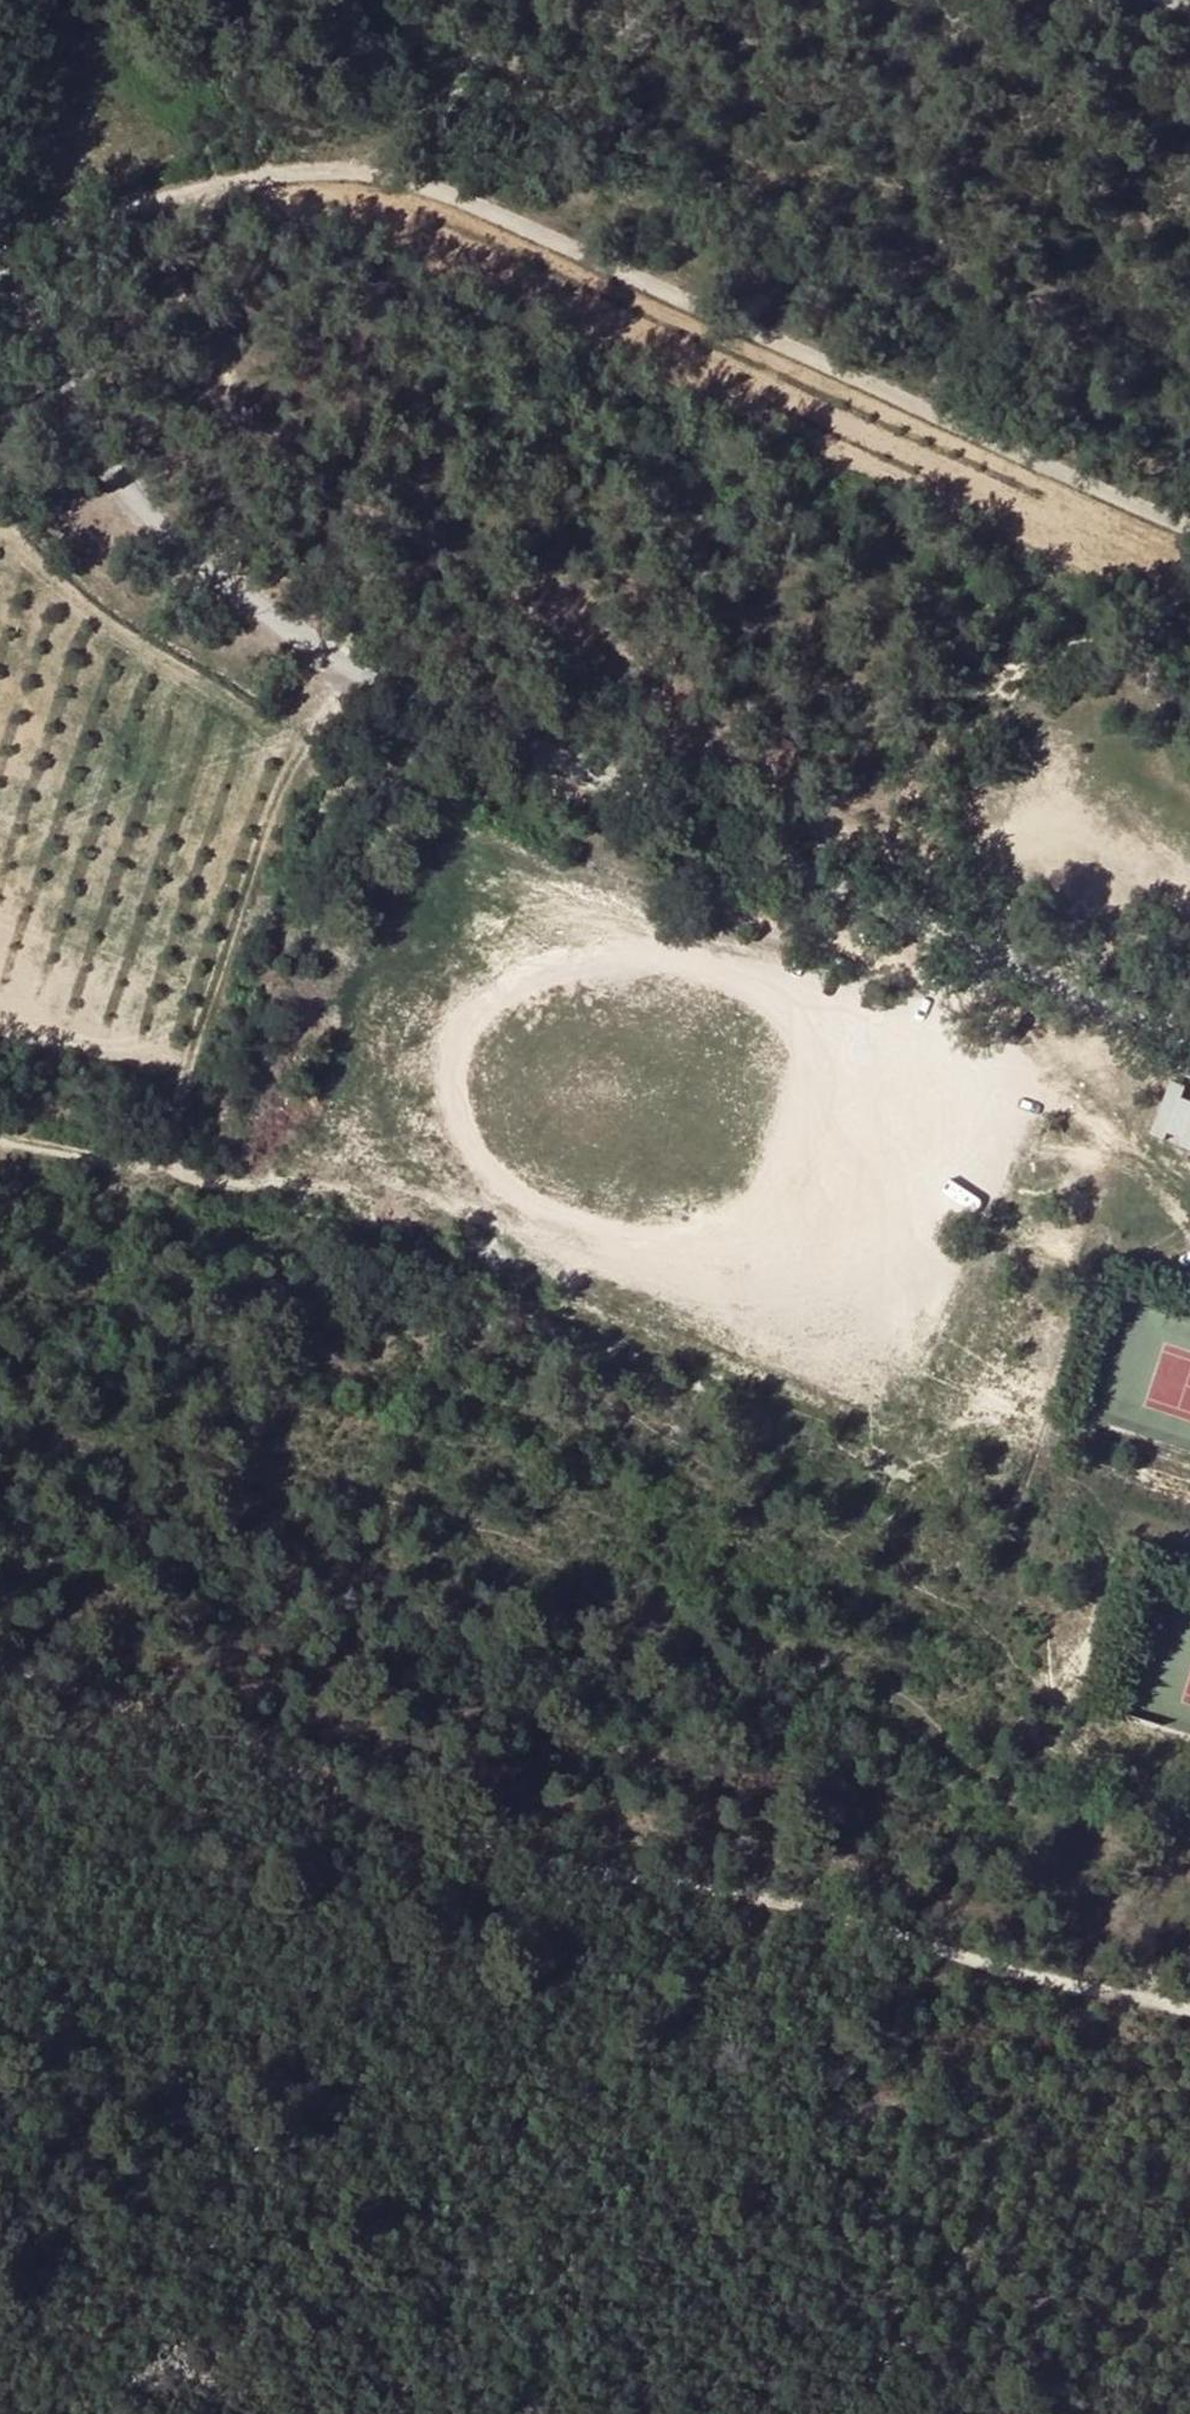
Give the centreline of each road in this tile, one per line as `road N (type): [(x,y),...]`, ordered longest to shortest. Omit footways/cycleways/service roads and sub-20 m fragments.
road 1 (unclassified): [(0,305),(146,509),(292,631),(419,702),(1189,1042)]
road 2 (unclassified): [(0,245),(197,192),(384,166),(1189,519)]
road 3 (track): [(1189,2023),(542,1861),(0,1663)]
road 4 (track): [(450,0),(459,17),(456,69),(406,97),(367,140),(359,168)]

